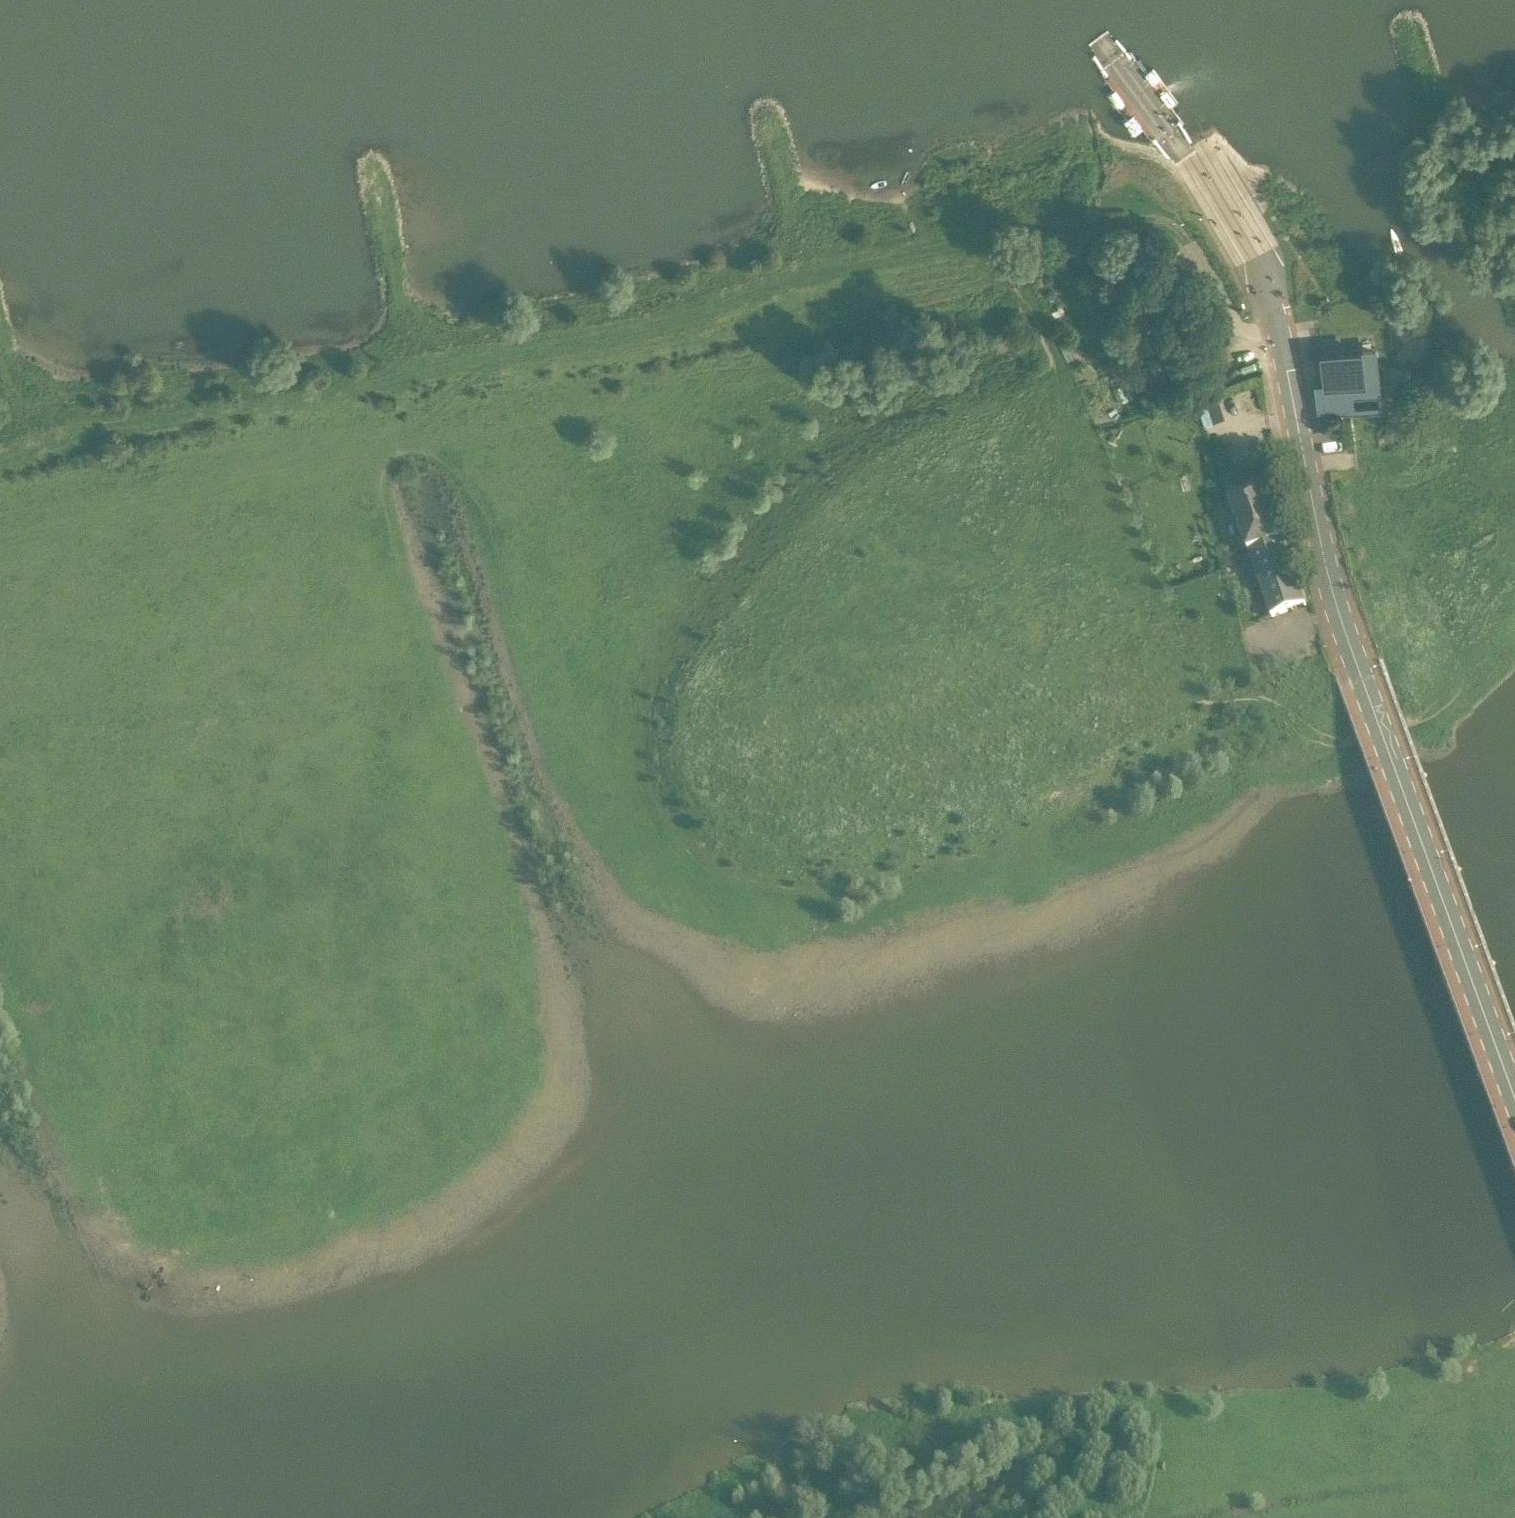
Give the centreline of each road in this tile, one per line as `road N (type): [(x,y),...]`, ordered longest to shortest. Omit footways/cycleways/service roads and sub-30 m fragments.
road 1 (secondary): [(1514,1095),(1330,594),(1270,325),(1244,244),(1171,119)]

